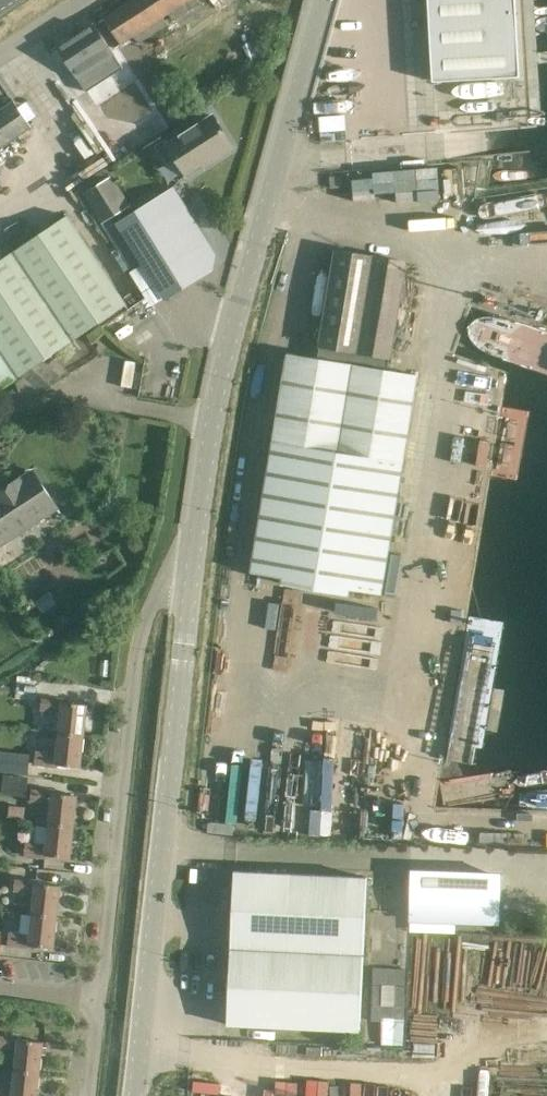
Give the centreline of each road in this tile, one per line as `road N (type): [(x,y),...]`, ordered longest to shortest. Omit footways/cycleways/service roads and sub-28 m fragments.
road 1 (unclassified): [(191,564),(221,381),(324,0)]
road 2 (unclassified): [(134,1095),(191,564)]
road 3 (unclassified): [(99,999),(136,655),(150,606),(191,564)]

